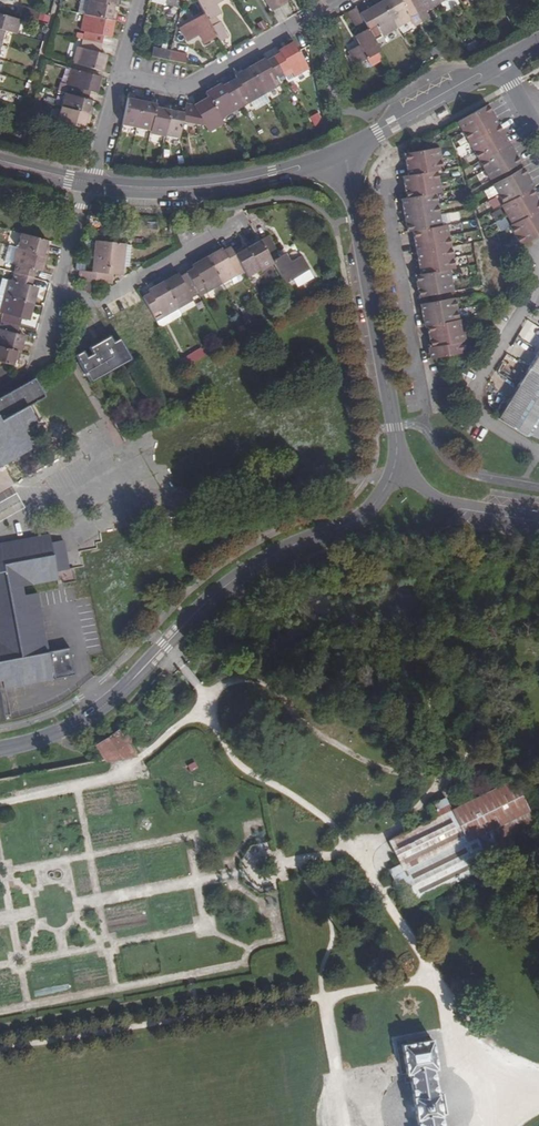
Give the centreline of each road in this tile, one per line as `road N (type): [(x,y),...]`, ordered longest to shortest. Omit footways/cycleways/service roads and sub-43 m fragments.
road 1 (unclassified): [(0,749),(75,725),(112,700),(230,583),(358,521),(381,498),(399,461)]
road 2 (unclassified): [(399,461),(345,149)]
road 3 (residential): [(345,149),(237,184),(91,184)]
road 4 (residential): [(120,78),(183,89),(341,0)]
road 5 (unclassified): [(538,274),(479,383),(478,405),(487,422),(538,453)]
road 6 (residential): [(240,226),(48,332)]
road 7 (unclassified): [(500,64),(345,149)]
road 8 (unclassified): [(538,517),(438,498),(399,461)]
road 9 (residential): [(48,332),(91,184)]

